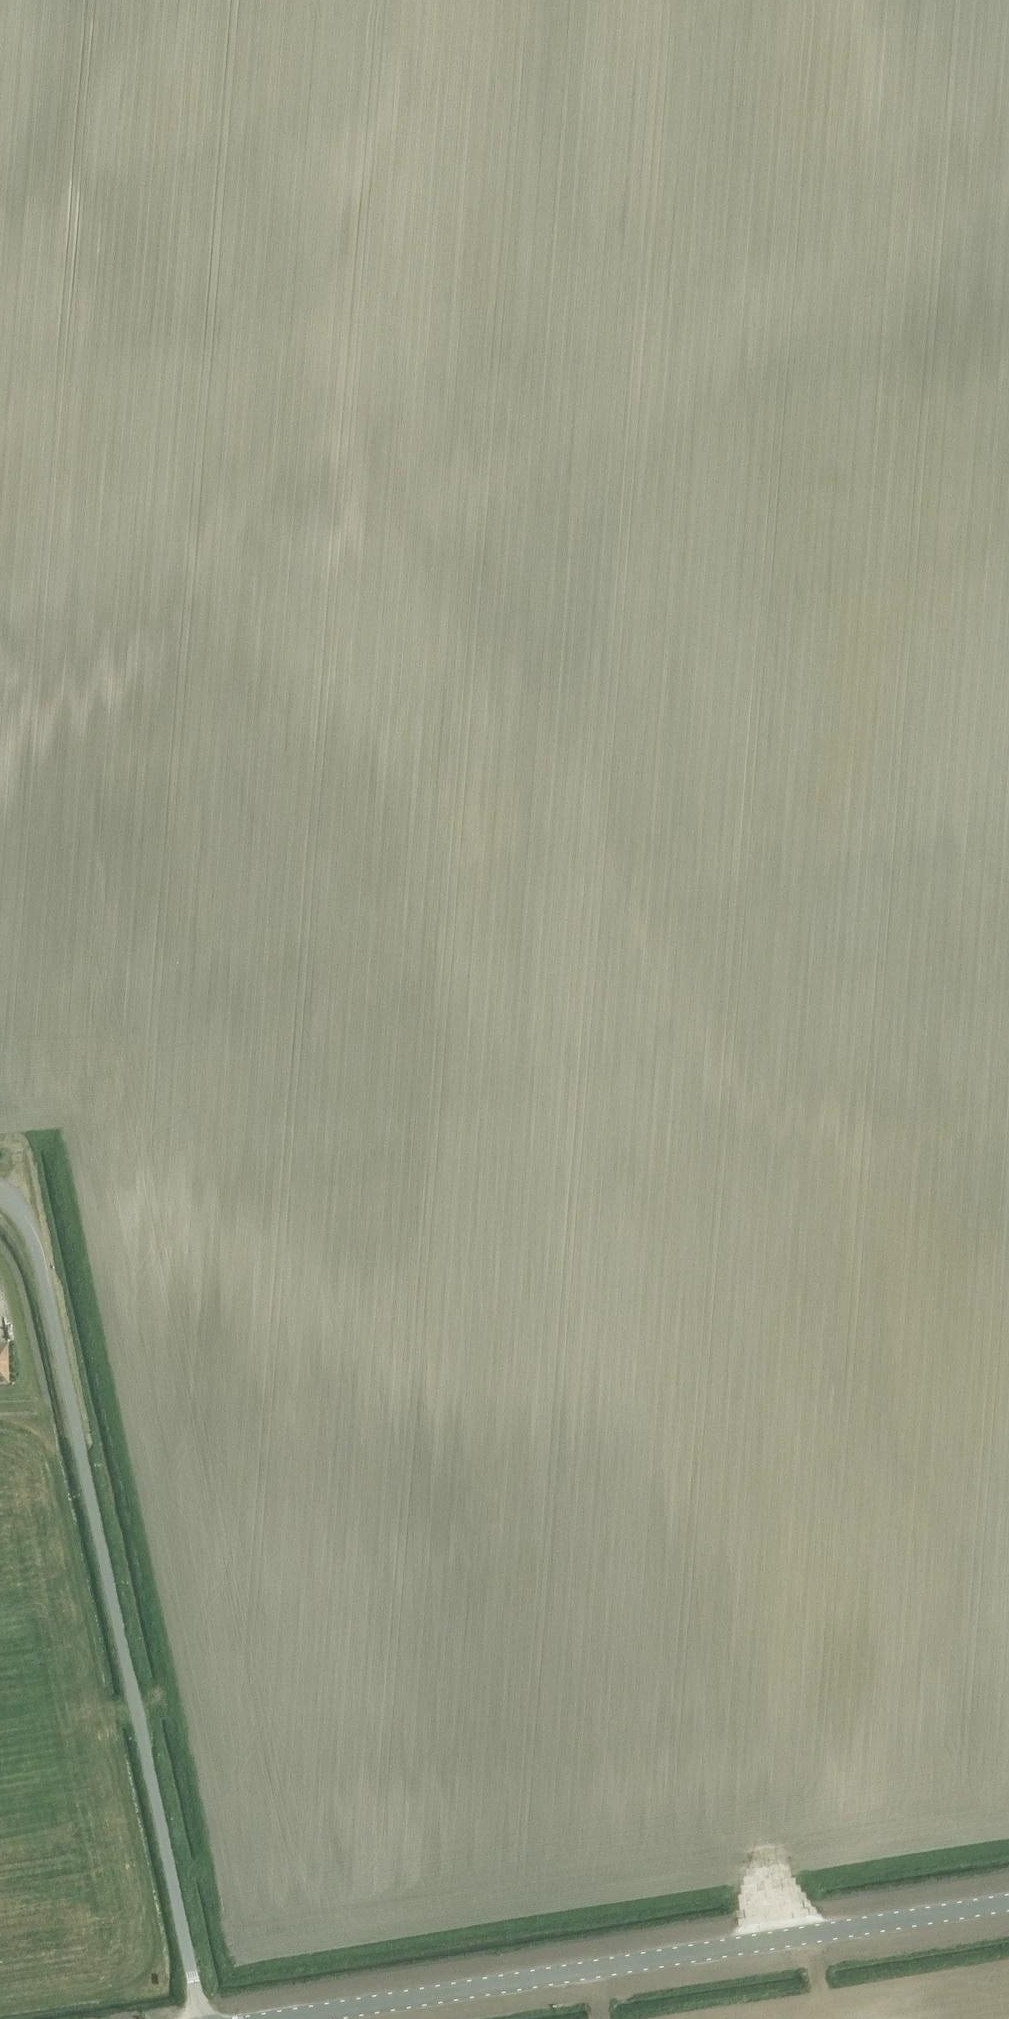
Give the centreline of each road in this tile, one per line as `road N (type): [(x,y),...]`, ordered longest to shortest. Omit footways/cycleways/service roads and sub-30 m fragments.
road 1 (unclassified): [(203,2018),(40,1258),(27,1223),(0,1192)]
road 2 (tertiary): [(292,2018),(1008,1903)]

